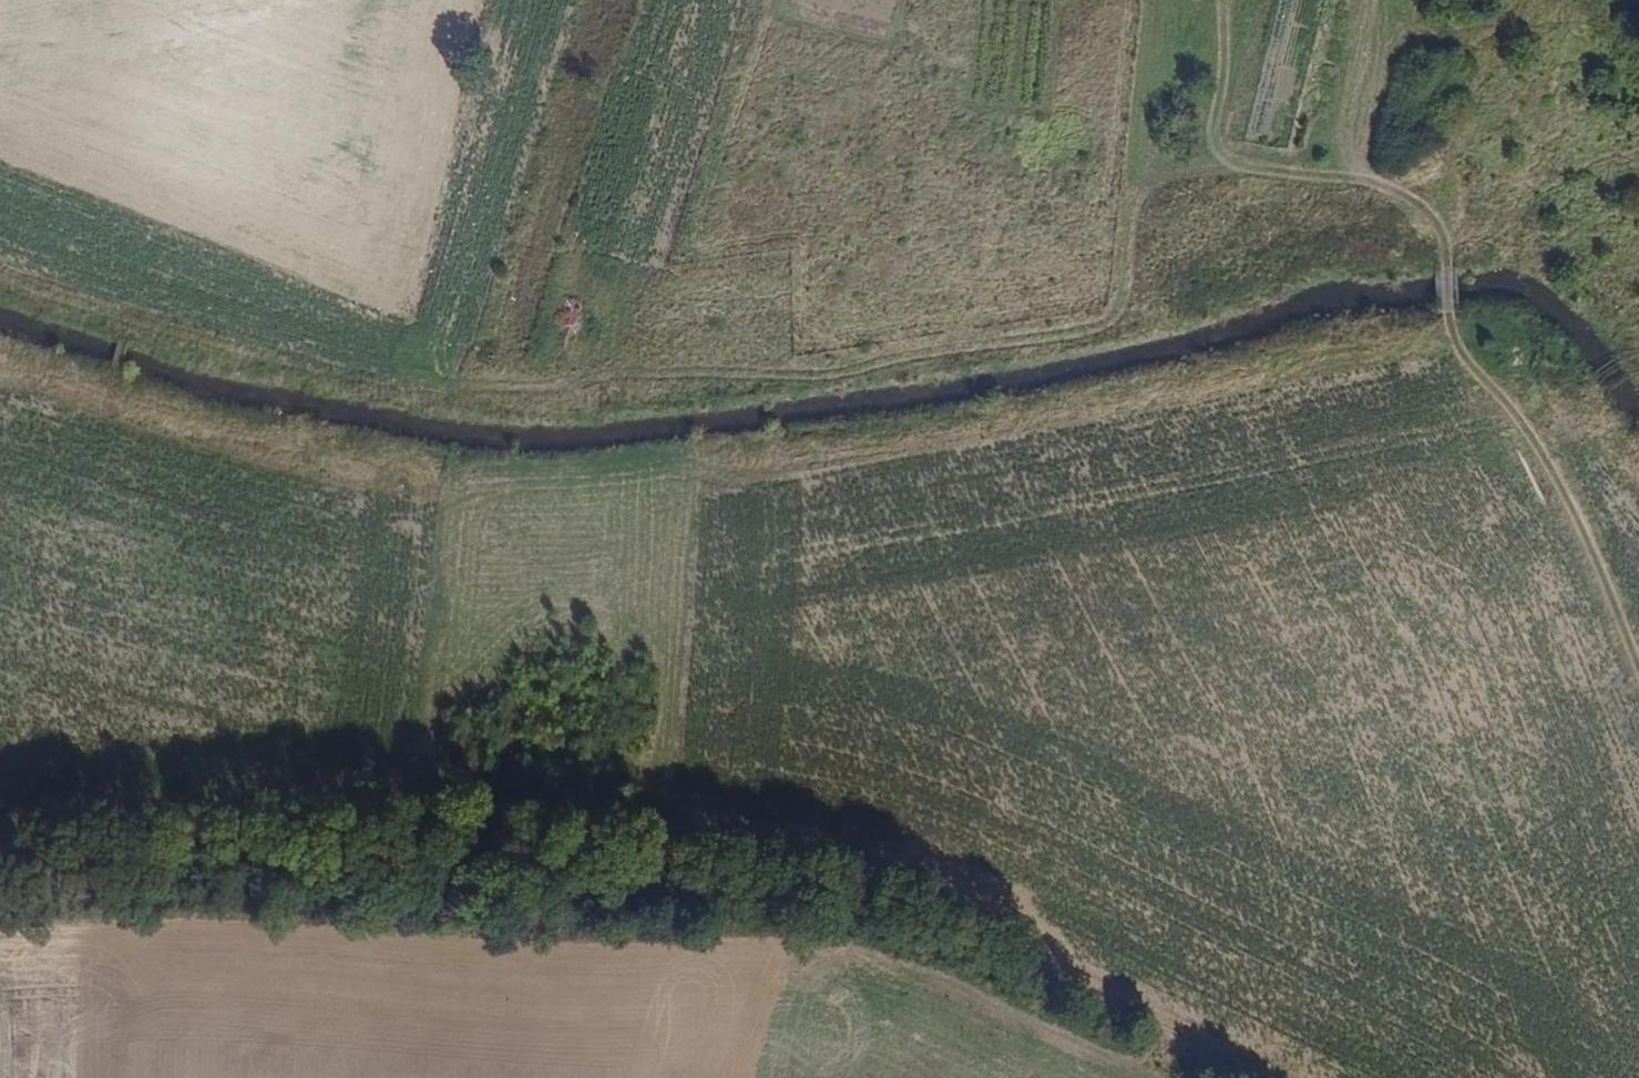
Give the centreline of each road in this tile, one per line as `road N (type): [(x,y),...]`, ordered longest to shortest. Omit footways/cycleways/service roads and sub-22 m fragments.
road 1 (track): [(0,906),(813,907),(1018,975),(1206,1077)]
road 2 (track): [(1638,652),(1555,462),(1459,334),(1448,307),(1440,239),(1526,0)]

